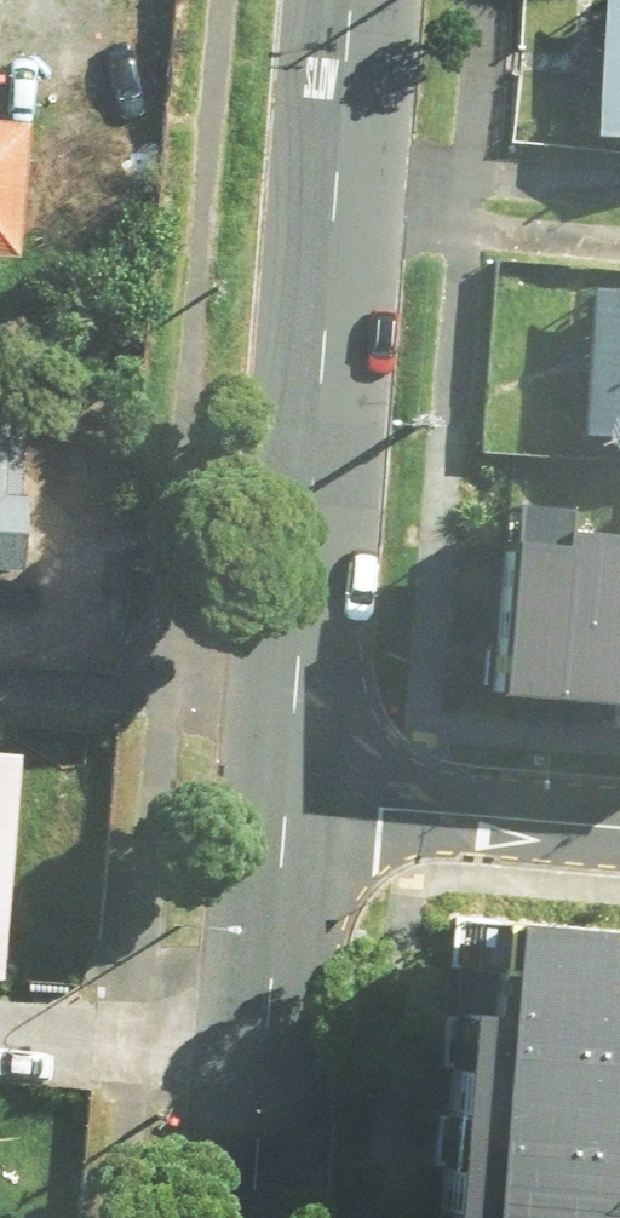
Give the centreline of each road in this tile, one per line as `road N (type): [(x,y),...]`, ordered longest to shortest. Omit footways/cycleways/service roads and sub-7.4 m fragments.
road 1 (secondary): [(286,802),(351,0)]
road 2 (secondary): [(252,1217),(286,802)]
road 3 (residential): [(286,802),(619,827)]

